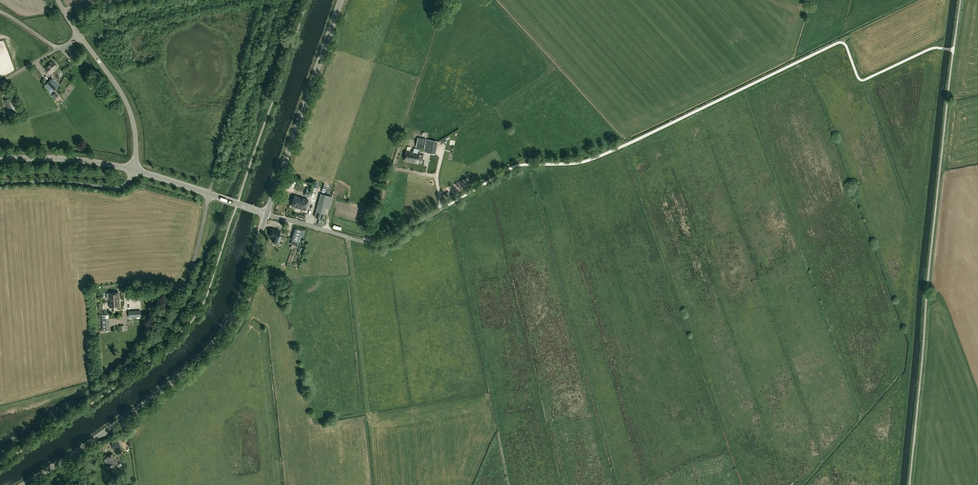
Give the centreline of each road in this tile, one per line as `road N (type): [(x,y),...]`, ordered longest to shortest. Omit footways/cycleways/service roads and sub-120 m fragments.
road 1 (tertiary): [(23,484),(147,402),(214,343),(240,299),(266,214)]
road 2 (tertiary): [(266,214),(341,0)]
road 3 (unclassified): [(133,170),(129,108),(79,36)]
road 4 (unclassified): [(266,214),(133,170)]
road 5 (unclassified): [(133,170),(0,159)]

